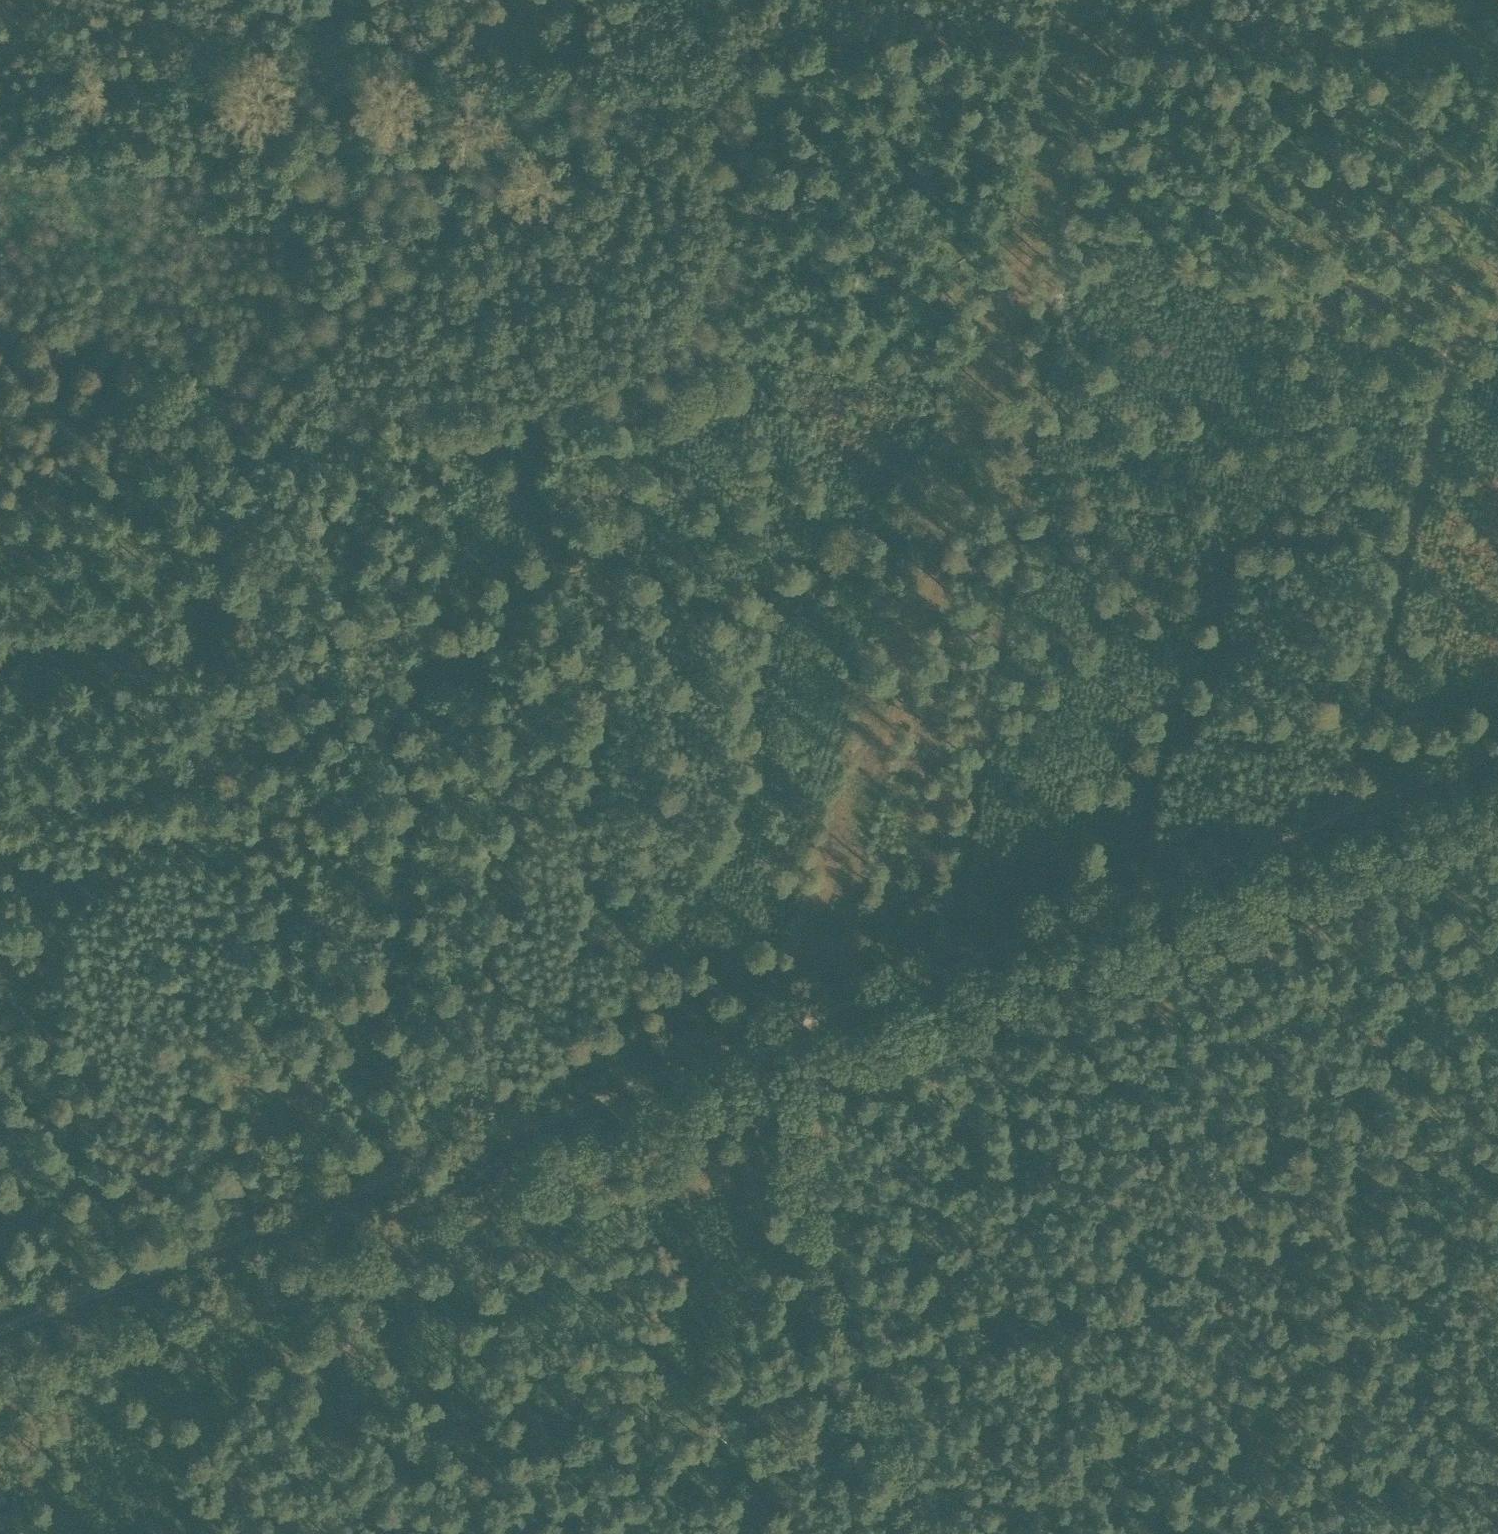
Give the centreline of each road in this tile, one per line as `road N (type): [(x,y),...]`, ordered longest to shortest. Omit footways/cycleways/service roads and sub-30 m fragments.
road 1 (track): [(1497,59),(743,22),(722,327),(704,366),(676,390),(643,401),(0,424)]
road 2 (track): [(0,1328),(1497,751)]
road 3 (track): [(1497,839),(0,1411)]
road 4 (track): [(0,878),(608,750),(643,401)]
road 5 (track): [(951,965),(1089,38)]
road 6 (track): [(1346,811),(1497,162)]
road 7 (track): [(1363,892),(1343,1533)]
road 8 (track): [(917,1533),(775,1114)]
road 9 (track): [(912,1517),(1084,1484),(1346,1453)]
road 10 (track): [(304,1295),(383,1533)]

